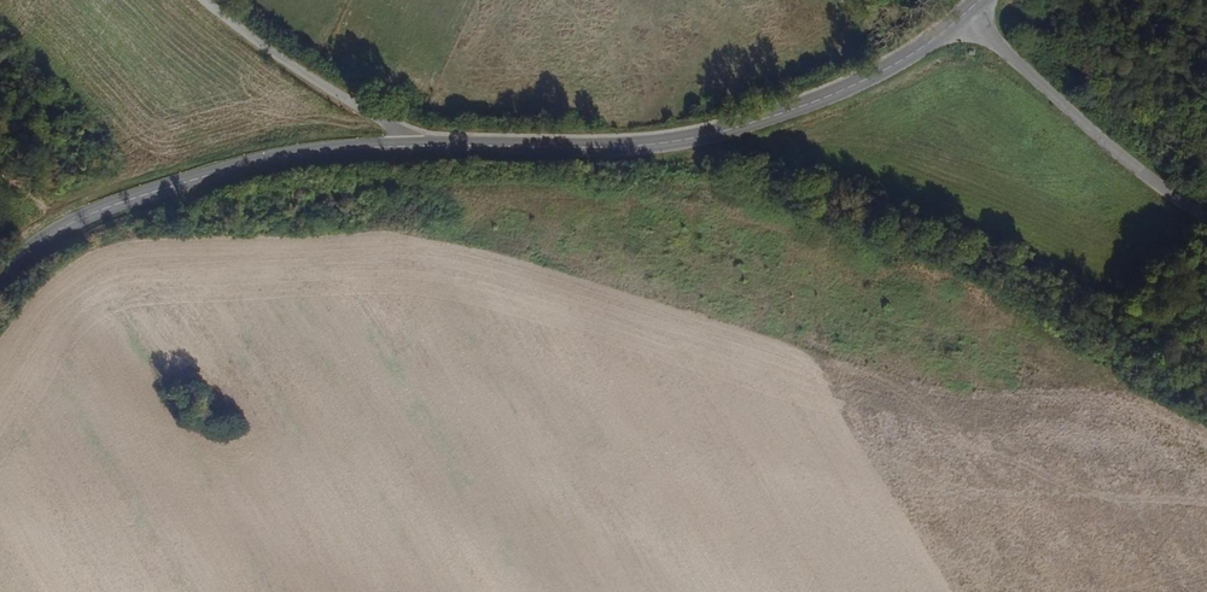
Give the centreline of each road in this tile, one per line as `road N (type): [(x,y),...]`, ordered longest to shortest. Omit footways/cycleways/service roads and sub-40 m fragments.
road 1 (tertiary): [(408,147),(626,146),(704,136),(852,87),(965,13)]
road 2 (track): [(1206,366),(679,141)]
road 3 (tertiary): [(0,277),(43,239),(120,204),(251,165),(408,147)]
road 4 (unclassified): [(965,13),(1112,148),(1206,217)]
road 5 (residential): [(206,0),(395,126),(408,147)]

